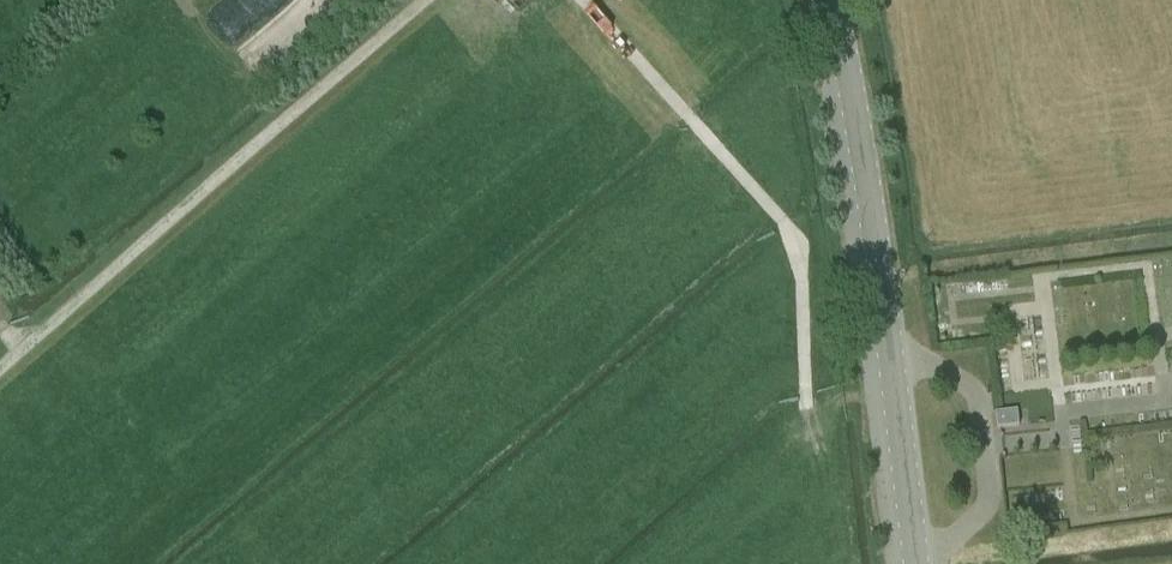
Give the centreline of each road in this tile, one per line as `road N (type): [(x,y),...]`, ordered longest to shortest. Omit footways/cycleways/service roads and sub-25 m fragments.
road 1 (tertiary): [(917,563),(828,0)]

